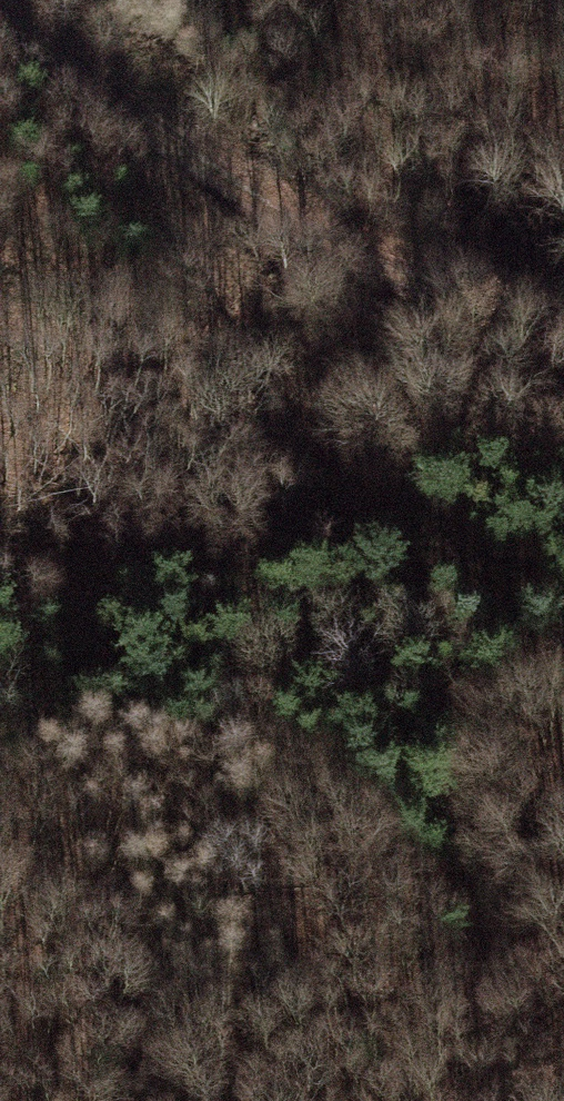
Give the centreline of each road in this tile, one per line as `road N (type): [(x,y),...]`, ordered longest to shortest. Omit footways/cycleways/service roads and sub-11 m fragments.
road 1 (track): [(151,116),(388,539),(499,593),(563,612)]
road 2 (track): [(0,5),(20,12),(217,168),(466,289),(563,313)]
road 3 (track): [(0,548),(153,561),(294,562),(388,539)]

